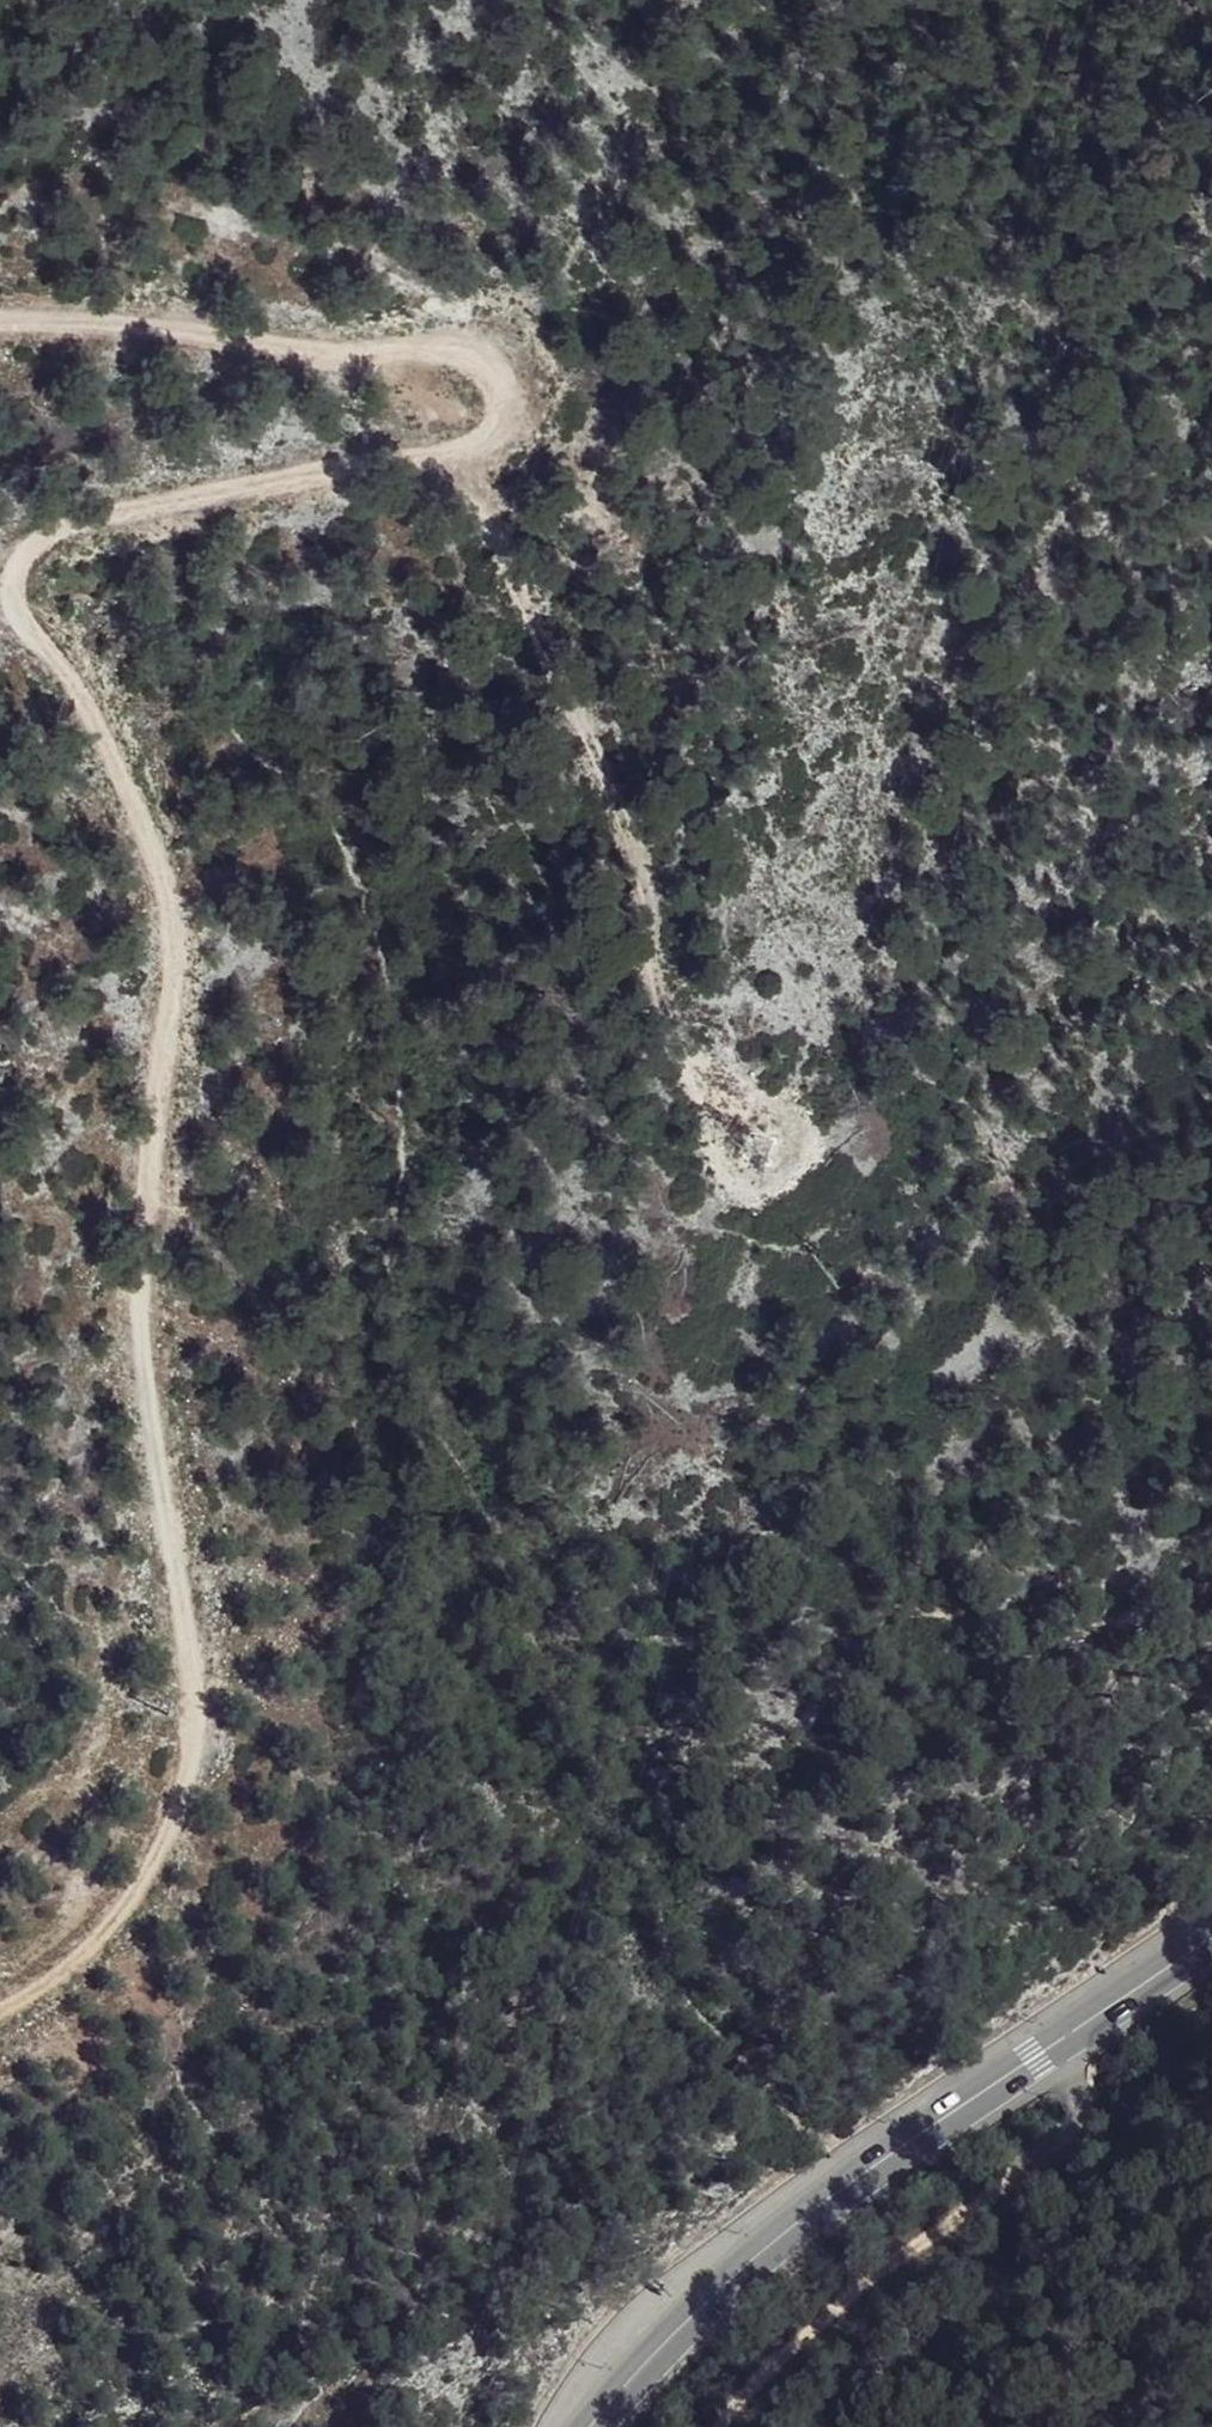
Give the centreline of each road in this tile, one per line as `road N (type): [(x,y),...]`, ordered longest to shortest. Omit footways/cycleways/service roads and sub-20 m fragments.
road 1 (track): [(0,319),(104,322),(361,358),(453,346),(479,351),(497,368),(508,402),(484,436),(120,516),(29,551),(8,572),(1,598),(73,719),(158,918),(160,987),(119,1305),(126,1413),(164,1564),(177,1684),(176,1759),(151,1843),(117,1904),(80,1944),(0,2002)]
road 2 (secondary): [(593,2426),(801,2205),(1034,2061),(1211,1938)]
road 3 (track): [(718,2426),(832,2312),(1076,2126),(1086,2078),(1060,2043)]

